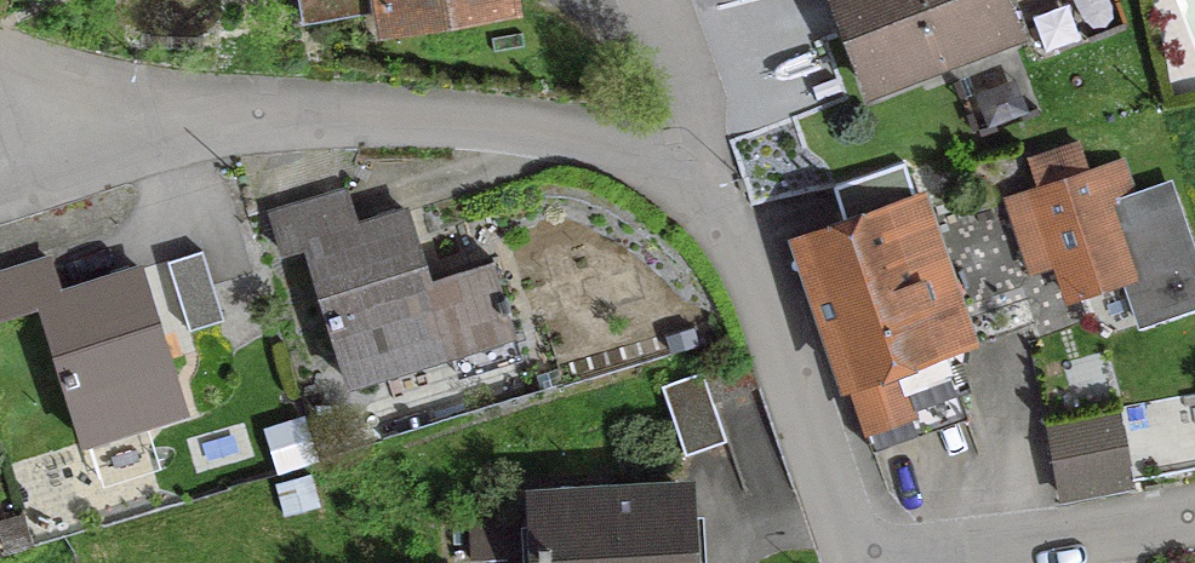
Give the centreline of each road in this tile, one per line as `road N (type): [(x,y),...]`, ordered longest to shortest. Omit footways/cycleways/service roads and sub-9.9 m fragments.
road 1 (residential): [(93,154),(185,131),(390,125),(594,142),(685,175)]
road 2 (residential): [(685,175),(724,220),(777,332),(863,562)]
road 3 (residential): [(685,175),(690,133),(679,70),(649,0)]
road 4 (residential): [(1021,562),(1194,522)]
road 5 (residential): [(0,67),(44,96),(93,154)]

